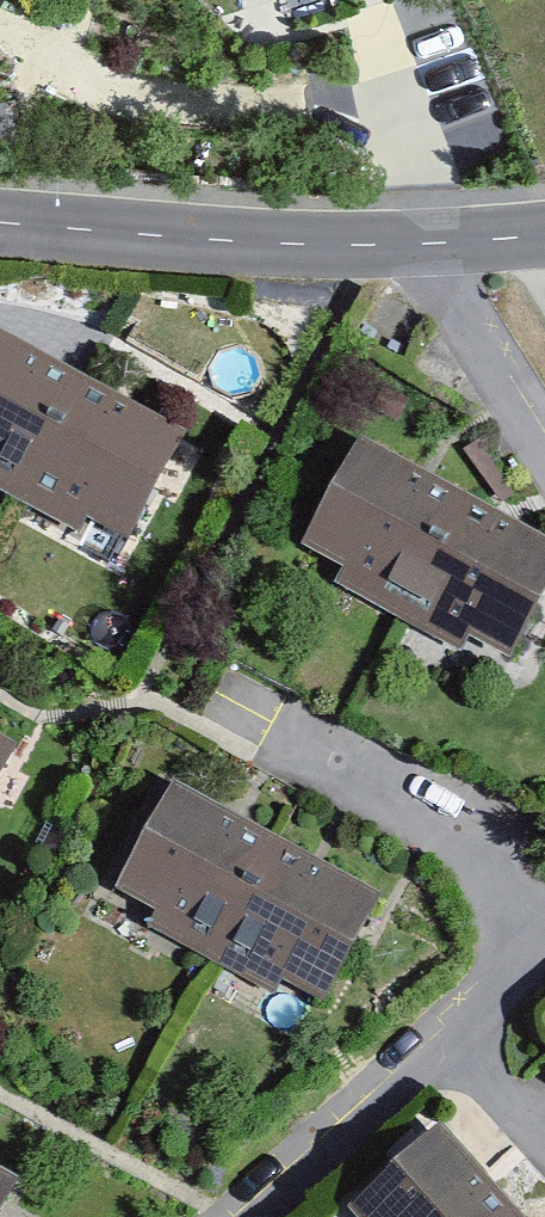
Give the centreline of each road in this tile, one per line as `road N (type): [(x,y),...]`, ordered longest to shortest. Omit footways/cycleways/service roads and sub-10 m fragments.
road 1 (unclassified): [(0,223),(296,245),(432,244)]
road 2 (residential): [(257,1216),(544,959)]
road 3 (residential): [(544,453),(432,244)]

